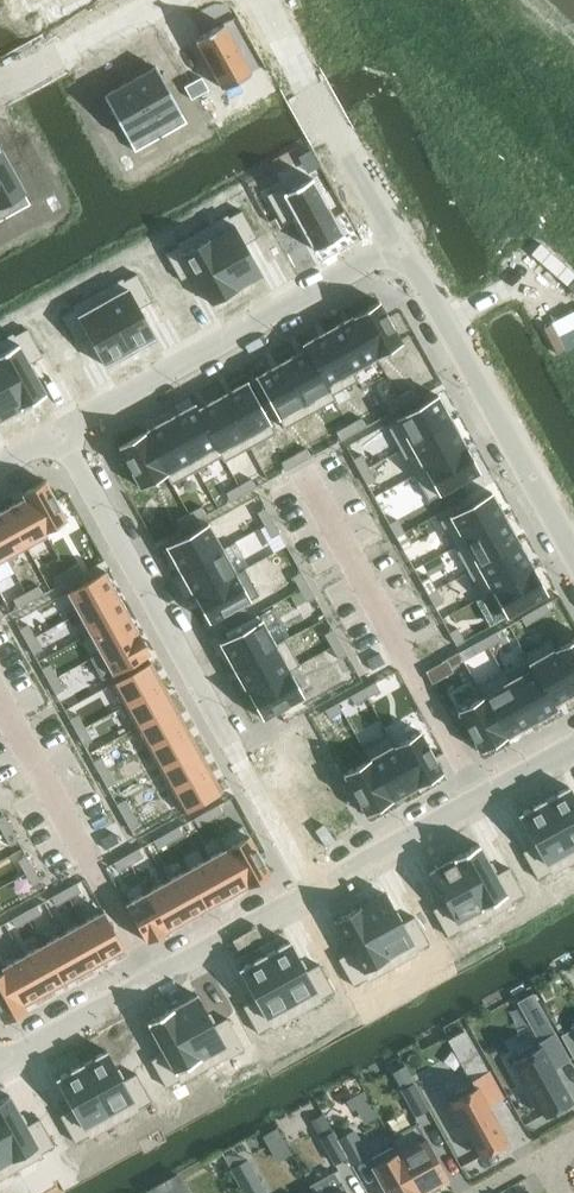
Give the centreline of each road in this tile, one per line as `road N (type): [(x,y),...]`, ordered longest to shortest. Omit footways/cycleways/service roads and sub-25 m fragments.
road 1 (residential): [(65,439),(316,890)]
road 2 (residential): [(398,257),(65,439)]
road 3 (residential): [(573,575),(398,257)]
road 4 (residential): [(316,890),(0,1061)]
road 5 (residential): [(398,257),(250,0)]
road 6 (residential): [(573,744),(316,890)]
road 7 (residential): [(159,0),(0,84)]

